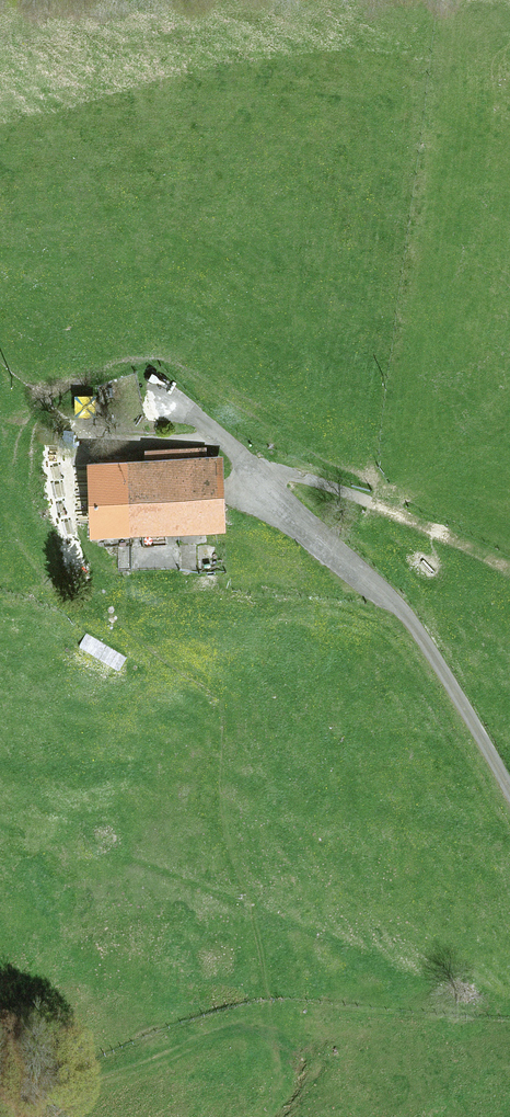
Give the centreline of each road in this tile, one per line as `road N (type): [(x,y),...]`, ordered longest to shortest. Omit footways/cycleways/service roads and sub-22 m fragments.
road 1 (unclassified): [(509,793),(412,626),(252,468),(208,440),(94,438)]
road 2 (track): [(287,1027),(224,1039),(117,1080),(0,1094)]
road 3 (track): [(252,468),(337,488),(509,573)]

